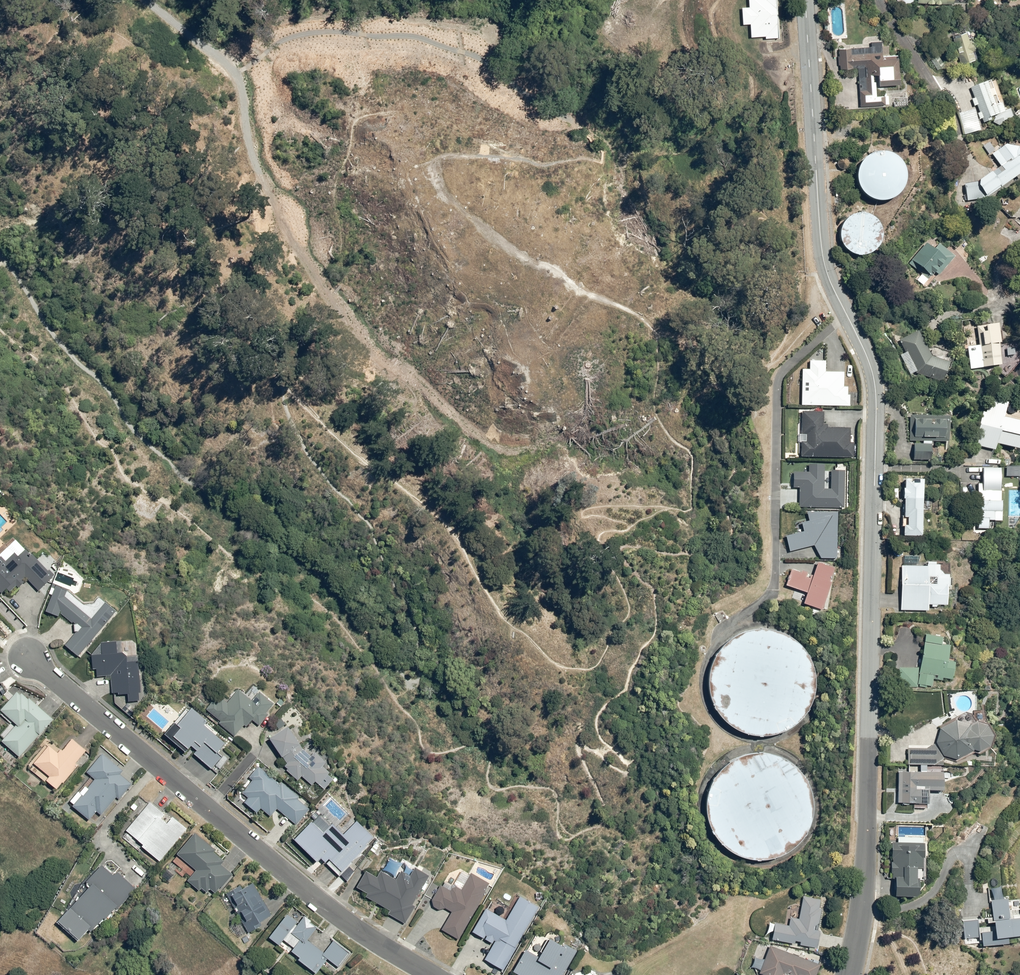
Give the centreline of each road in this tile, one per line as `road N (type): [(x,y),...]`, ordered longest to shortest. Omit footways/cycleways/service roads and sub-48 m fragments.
road 1 (track): [(690,341),(670,354),(668,397),(693,453),(695,497),(679,504),(628,498),(593,512),(632,532),(610,535),(606,544),(623,591),(623,623),(604,669),(573,673),(491,602),(440,520),(279,393),(197,270),(147,151),(134,131),(113,122),(116,111),(136,105),(32,0)]
road 2 (residential): [(850,974),(867,858),(877,395),(823,259),(806,0)]
road 3 (track): [(279,393),(285,425),(372,533),(415,629),(411,677),(403,680),(384,661),(333,573),(244,524),(148,439),(0,260)]
road 4 (track): [(546,0),(568,69),(536,90),(452,65),(438,49),(392,30),(344,45),(298,41),(237,52),(102,9),(59,29)]
road 5 (track): [(827,272),(792,340),(779,357),(752,368),(672,331),(632,327),(561,293),(465,217),(438,168),(453,140),(423,108)]
road 6 (track): [(237,52),(254,70),(272,174),(293,214),(334,256),(419,390),(407,404),(266,370)]
road 7 (residential): [(29,657),(285,873),(431,974)]
road 8 (track): [(536,90),(598,134),(601,154),(556,159),(423,102),(359,110),(337,131),(327,182),(334,256)]

